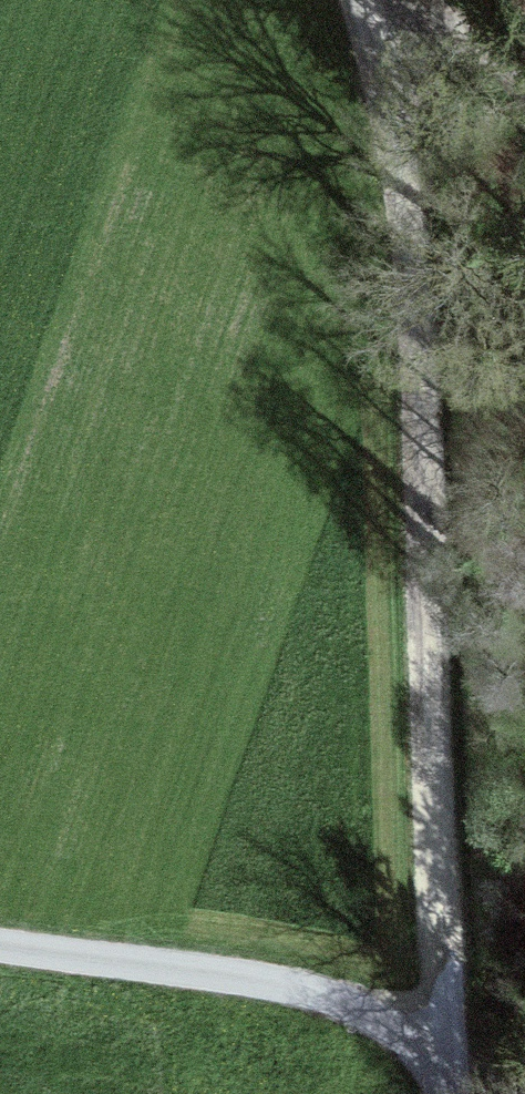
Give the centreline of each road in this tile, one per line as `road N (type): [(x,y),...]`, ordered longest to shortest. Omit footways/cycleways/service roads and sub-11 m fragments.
road 1 (track): [(451,1081),(404,223),(392,123),(357,0)]
road 2 (unclassified): [(0,944),(290,985),(376,1022),(451,1081),(451,1093)]
road 3 (track): [(409,0),(524,96)]

